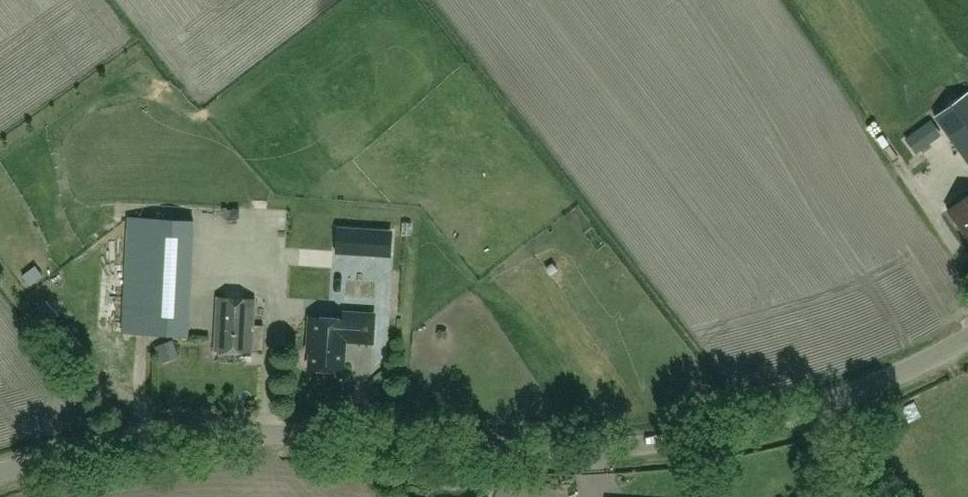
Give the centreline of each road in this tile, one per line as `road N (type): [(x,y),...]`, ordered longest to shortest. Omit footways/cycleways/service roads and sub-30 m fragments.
road 1 (tertiary): [(0,471),(89,447),(239,434),(614,450),(802,412)]
road 2 (tertiary): [(802,412),(927,363),(967,337)]

